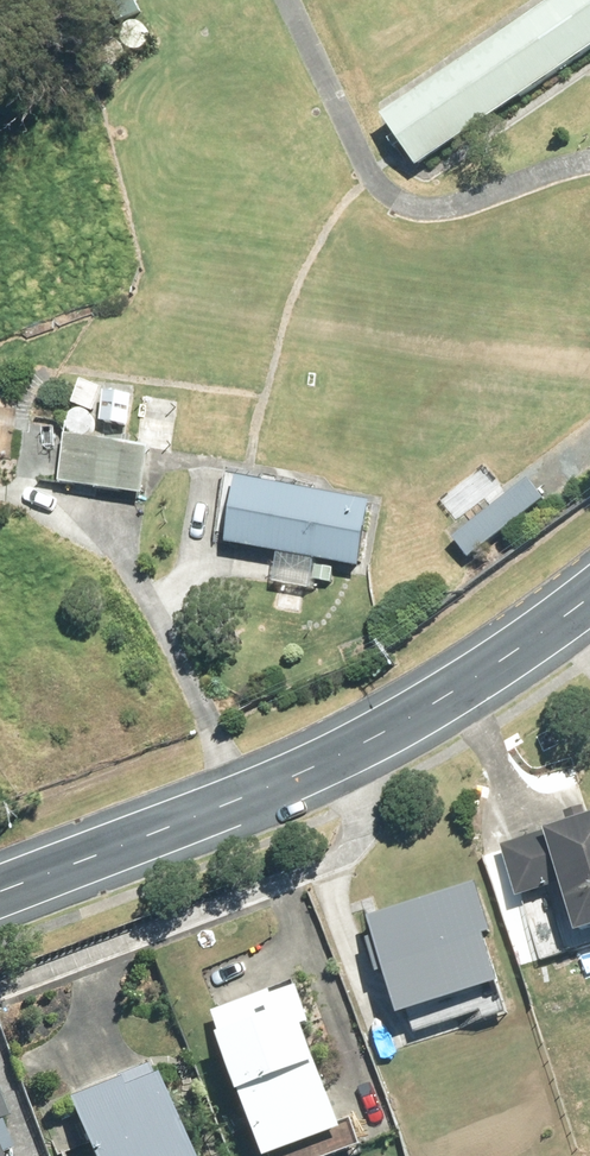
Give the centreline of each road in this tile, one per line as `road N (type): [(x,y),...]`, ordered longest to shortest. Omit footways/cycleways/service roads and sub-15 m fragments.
road 1 (secondary): [(0,892),(337,756),(446,697),(589,597)]

